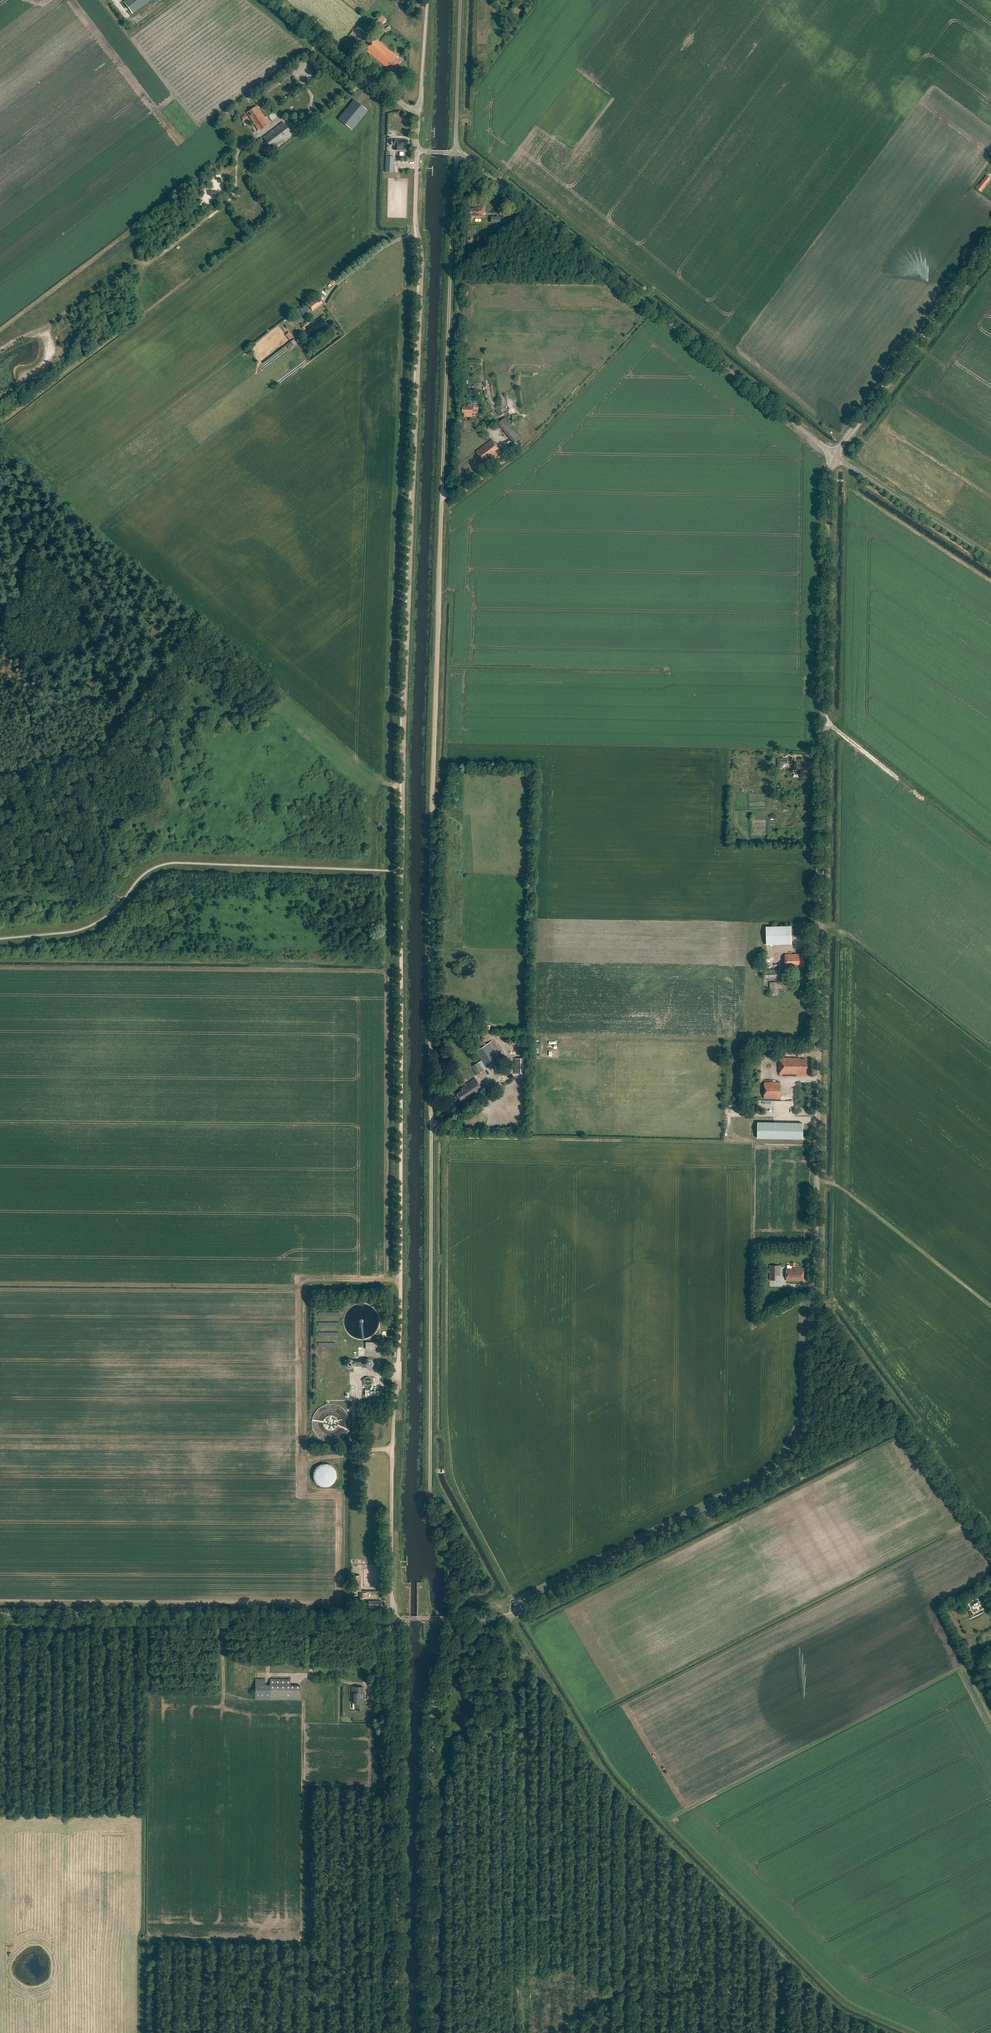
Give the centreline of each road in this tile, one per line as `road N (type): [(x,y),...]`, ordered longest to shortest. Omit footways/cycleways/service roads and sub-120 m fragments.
road 1 (unclassified): [(815,1303),(833,455)]
road 2 (track): [(402,868),(421,260),(416,221)]
road 3 (track): [(431,1127),(442,499)]
road 4 (track): [(889,2032),(841,2012),(620,1791),(511,1615)]
road 5 (unclassified): [(453,1618),(430,1498),(431,1127)]
road 6 (unclassified): [(456,152),(833,455)]
road 7 (track): [(399,1349),(402,868)]
road 8 (unclassified): [(0,1615),(453,1618)]
road 9 (unclassified): [(431,2032),(432,1727),(453,1618)]
road 10 (track): [(392,1618),(396,2032)]
road 11 (unclassified): [(453,1618),(523,1611),(780,1478)]
road 12 (unclassified): [(442,499),(456,152)]
road 13 (unclassified): [(833,455),(990,243)]
road 14 (track): [(627,2032),(629,1800)]
road 15 (unclassified): [(833,455),(990,558)]
road 16 (unclassified): [(418,114),(272,0)]
road 17 (unclassified): [(780,1478),(810,1428),(815,1303)]
road 18 (unclassified): [(990,1546),(897,1418)]
road 19 (unclassified): [(456,152),(461,0)]
road 20 (unclassified): [(897,1418),(815,1303)]
road 21 (unclassified): [(780,1478),(897,1418)]

